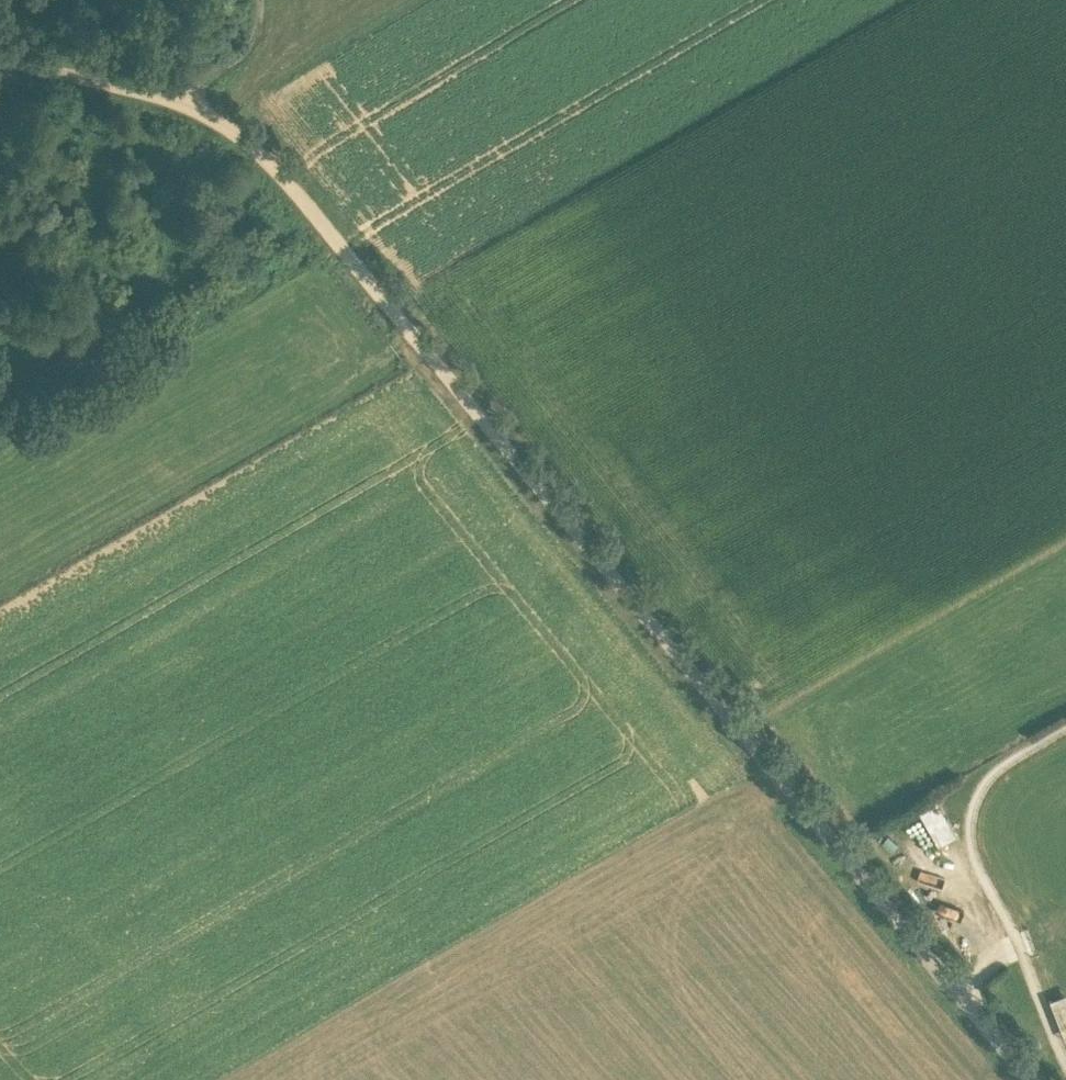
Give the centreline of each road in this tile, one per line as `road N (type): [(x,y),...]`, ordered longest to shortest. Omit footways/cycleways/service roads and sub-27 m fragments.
road 1 (unclassified): [(1043,1079),(233,133),(185,103),(0,59)]

